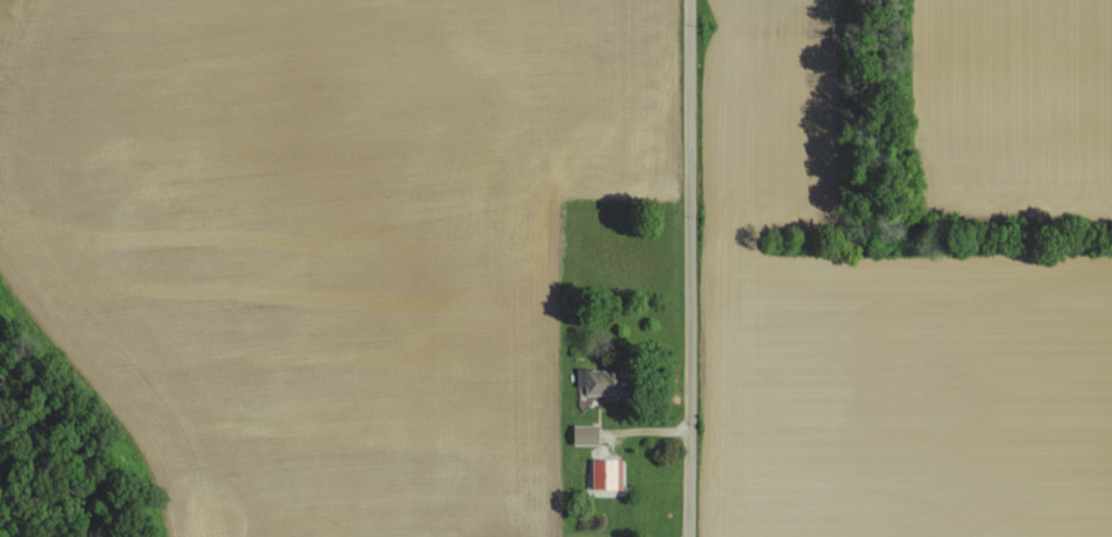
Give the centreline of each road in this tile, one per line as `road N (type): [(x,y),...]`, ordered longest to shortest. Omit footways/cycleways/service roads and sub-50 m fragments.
road 1 (residential): [(678,536),(685,0)]

